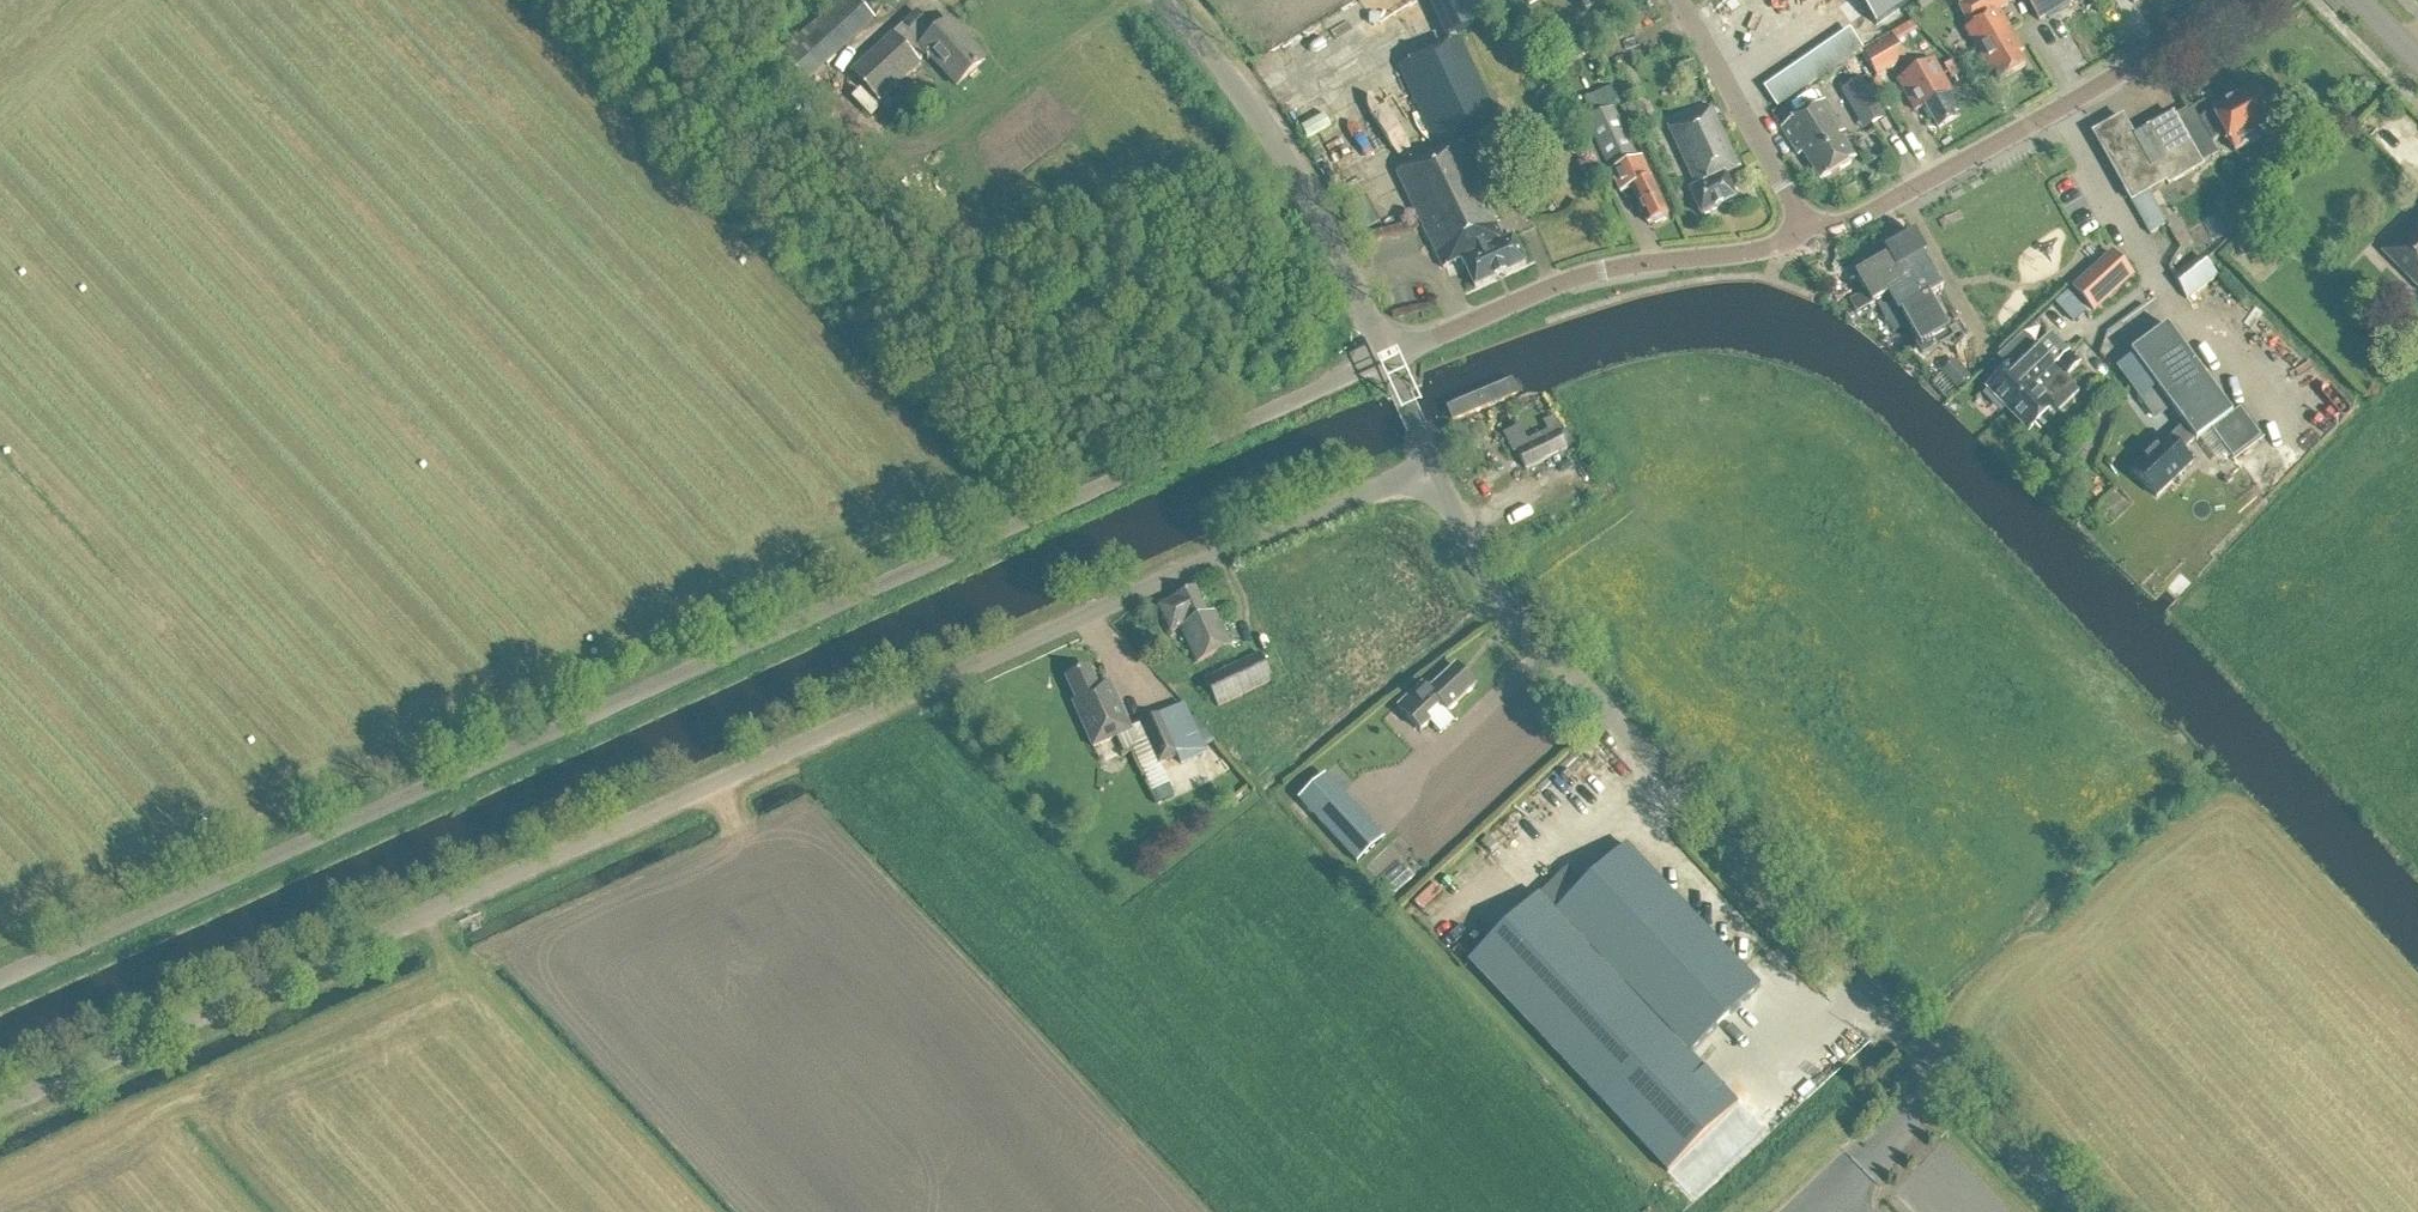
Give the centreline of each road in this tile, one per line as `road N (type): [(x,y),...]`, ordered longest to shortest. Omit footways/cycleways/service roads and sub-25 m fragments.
road 1 (unclassified): [(0,1114),(1430,468)]
road 2 (unclassified): [(0,985),(1384,358)]
road 3 (unclassified): [(2070,1211),(1523,630),(1430,468)]
road 4 (residential): [(1808,225),(1853,224),(2245,0)]
road 5 (unclassified): [(1384,358),(1594,273),(1765,250),(1808,225)]
road 6 (unclassified): [(1384,358),(1282,155),(1157,0)]
road 7 (residential): [(1808,225),(1674,0)]

